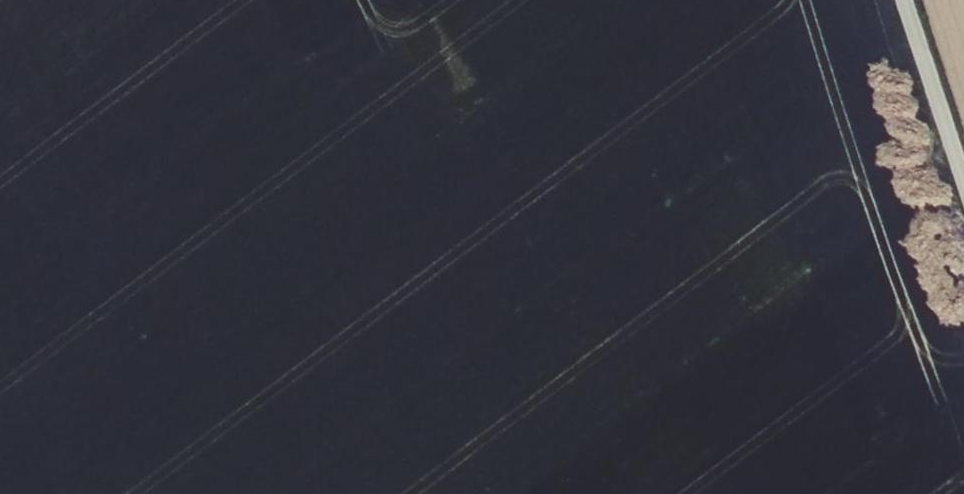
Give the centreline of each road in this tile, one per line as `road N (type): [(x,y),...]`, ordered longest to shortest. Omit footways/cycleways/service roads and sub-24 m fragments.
road 1 (residential): [(906,0),(963,177)]

